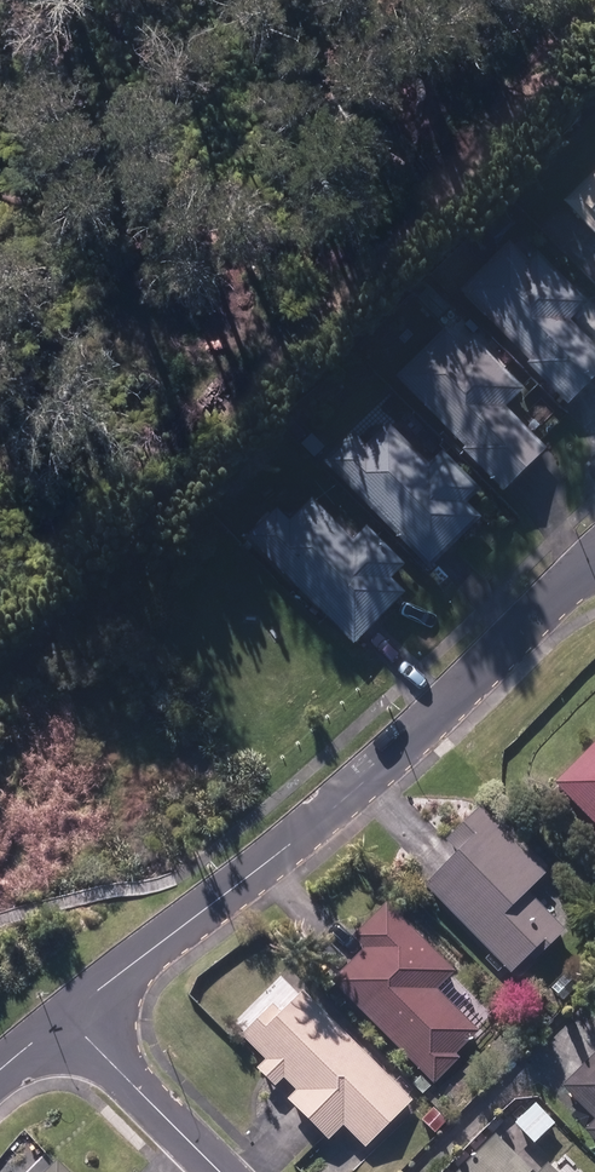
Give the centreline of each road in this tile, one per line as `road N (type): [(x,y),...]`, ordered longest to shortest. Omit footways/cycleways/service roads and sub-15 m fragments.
road 1 (residential): [(594,554),(255,866),(62,1018)]
road 2 (residential): [(224,1171),(62,1018)]

